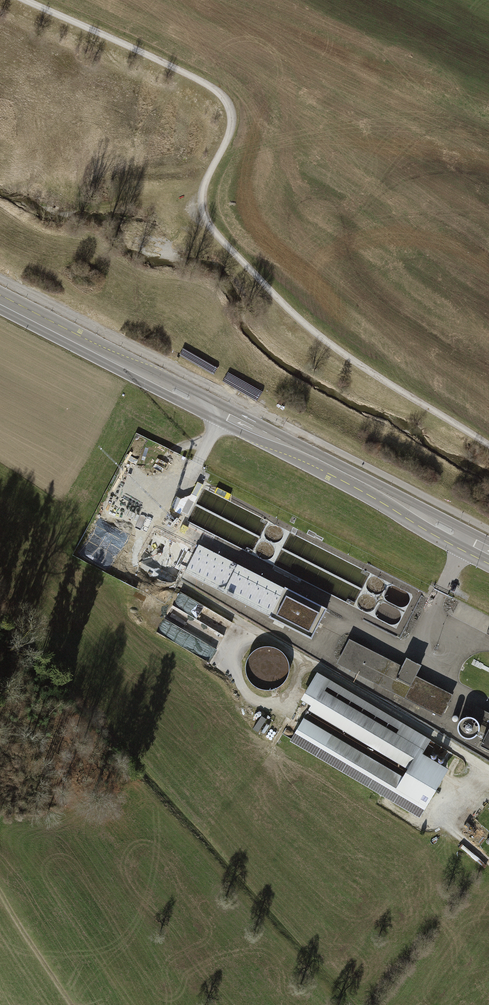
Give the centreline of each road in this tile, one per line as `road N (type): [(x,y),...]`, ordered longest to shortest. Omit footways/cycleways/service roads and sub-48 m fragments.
road 1 (track): [(28,0),(224,98),(229,135),(202,195),(216,236),(306,325),(488,447)]
road 2 (track): [(208,441),(182,446),(164,464),(126,542),(131,567),(180,587),(488,767)]
road 3 (secondary): [(0,299),(488,550)]
road 4 (track): [(250,627),(234,665),(253,701),(282,700),(305,659)]
road 5 (track): [(75,1004),(0,888)]
road 6 (track): [(488,861),(447,820),(481,762)]

